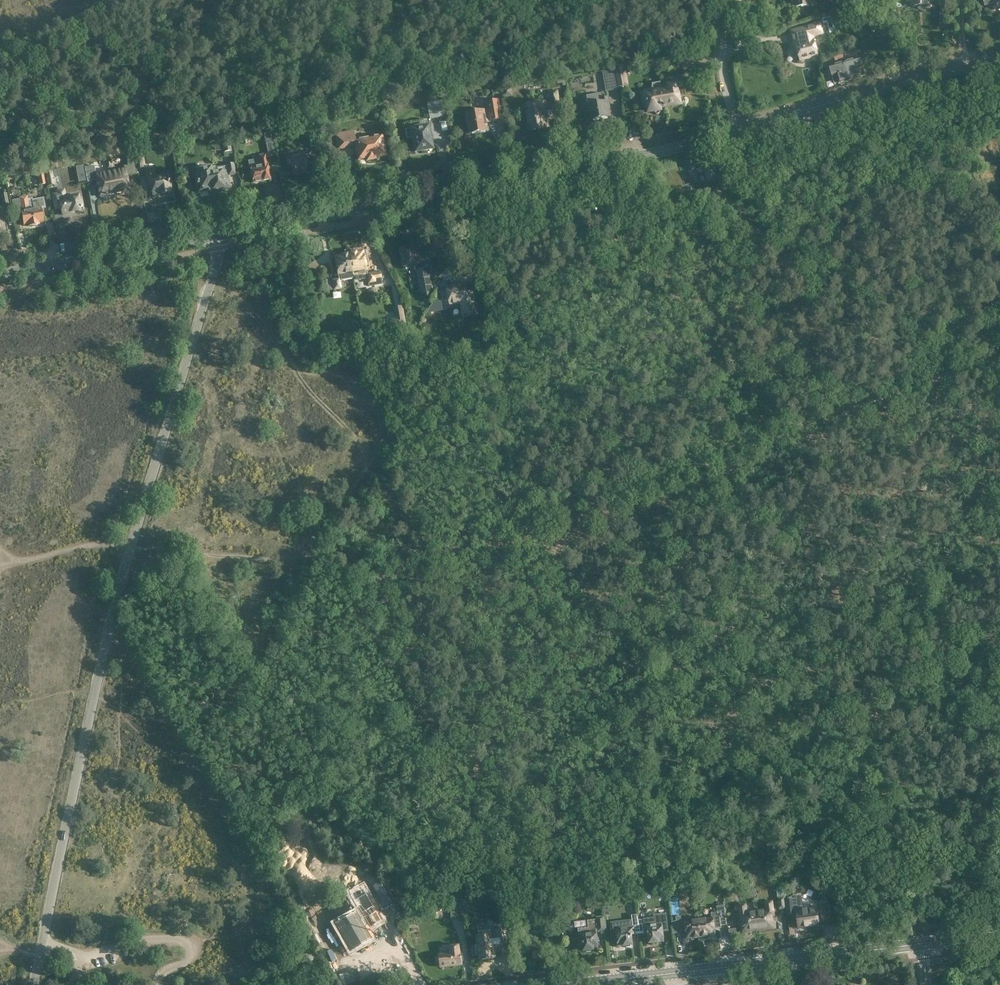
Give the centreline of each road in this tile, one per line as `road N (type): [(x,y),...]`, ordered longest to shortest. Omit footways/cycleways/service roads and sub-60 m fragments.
road 1 (unclassified): [(34,984),(94,691),(215,272),(216,236)]
road 2 (tertiary): [(216,236),(616,161),(739,128)]
road 3 (secondary): [(569,984),(921,944)]
road 4 (tertiary): [(739,128),(964,64)]
road 5 (tertiary): [(0,276),(216,236)]
road 6 (track): [(43,943),(89,954),(143,939),(183,940),(190,958),(155,984)]

